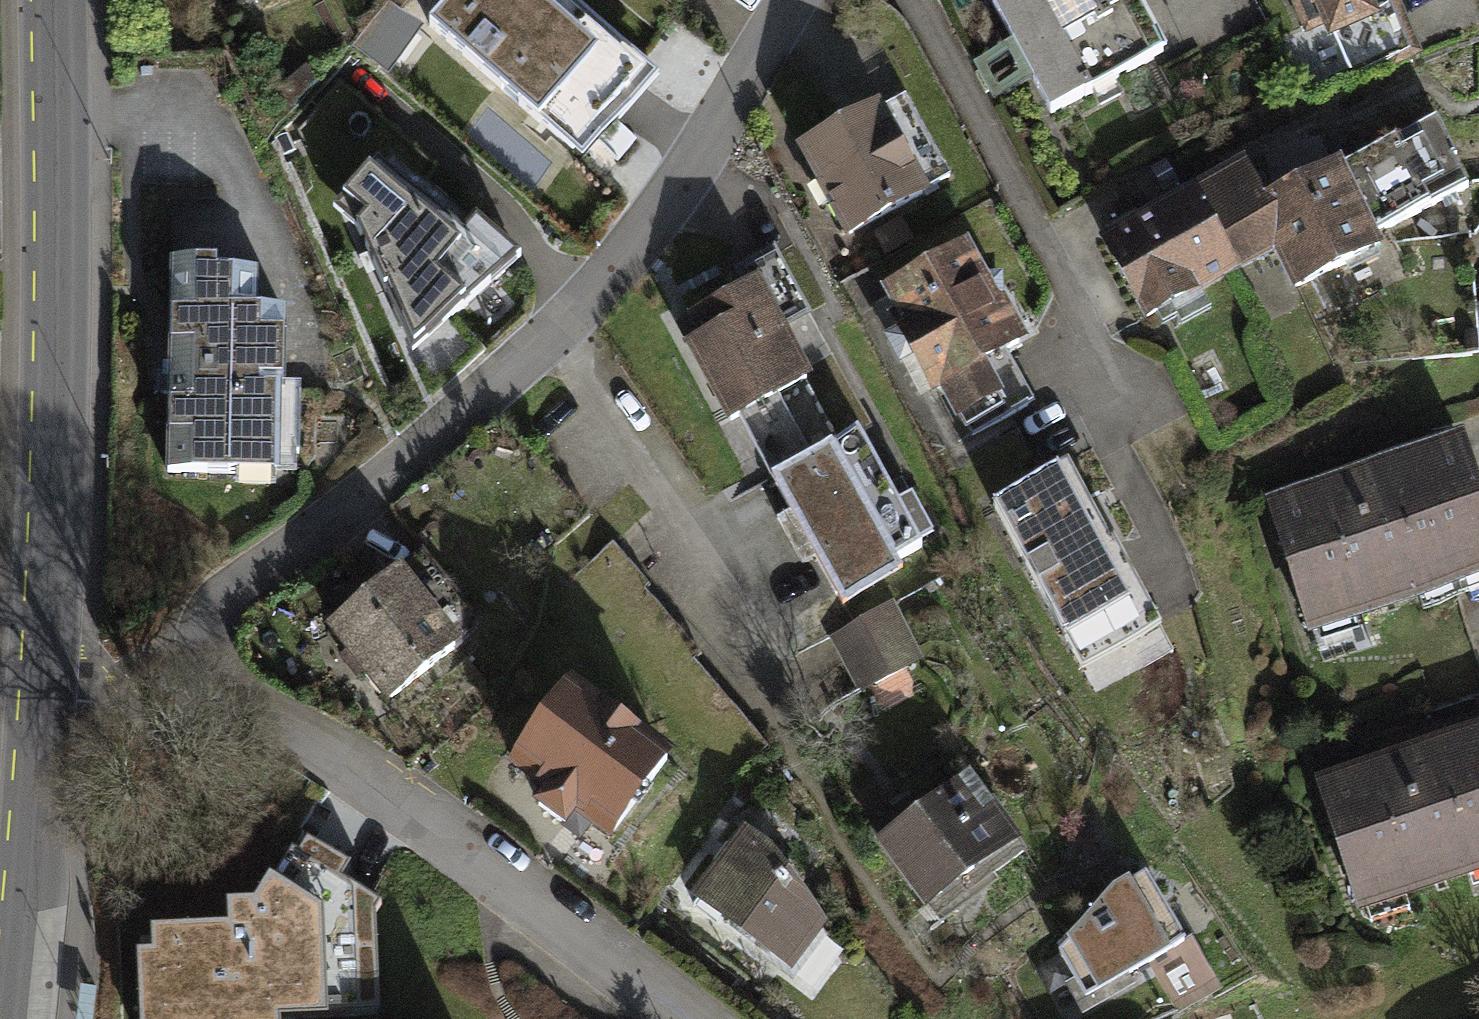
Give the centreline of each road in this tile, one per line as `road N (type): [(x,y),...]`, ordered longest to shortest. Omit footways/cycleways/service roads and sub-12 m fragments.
road 1 (secondary): [(22,1018),(63,467),(55,0)]
road 2 (residential): [(798,0),(682,187),(596,300),(431,449),(239,584),(211,628),(210,662)]
road 3 (residential): [(672,1018),(522,904),(224,698),(210,662)]

